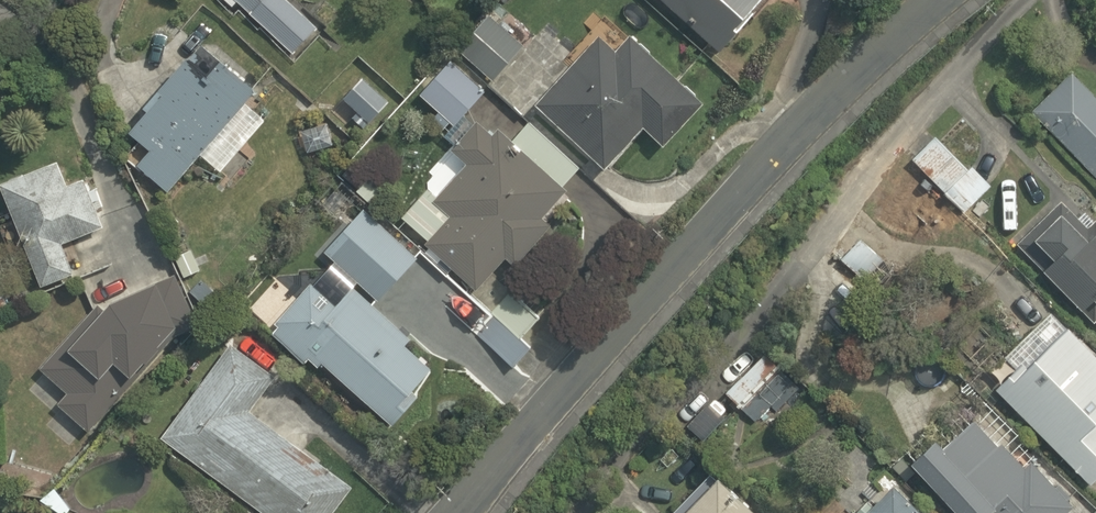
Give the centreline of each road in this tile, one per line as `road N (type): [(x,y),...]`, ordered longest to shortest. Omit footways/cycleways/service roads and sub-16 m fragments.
road 1 (tertiary): [(458,512),(733,202),(877,54),(943,0)]

